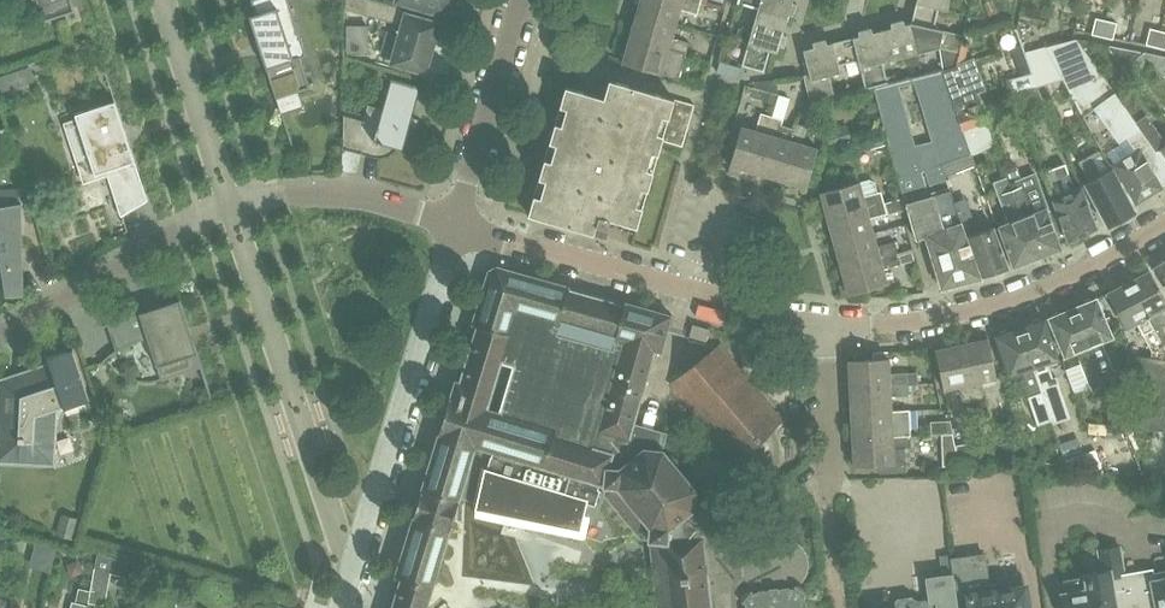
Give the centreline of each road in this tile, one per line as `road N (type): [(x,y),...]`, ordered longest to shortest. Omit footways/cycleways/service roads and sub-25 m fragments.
road 1 (residential): [(460,228),(338,194),(262,198),(149,246),(0,335)]
road 2 (residential): [(343,607),(460,228)]
road 3 (residential): [(821,325),(460,228)]
road 4 (residential): [(821,325),(885,334),(998,308),(1164,226)]
road 5 (residential): [(460,228),(522,0)]
road 6 (residential): [(821,325),(830,481)]

